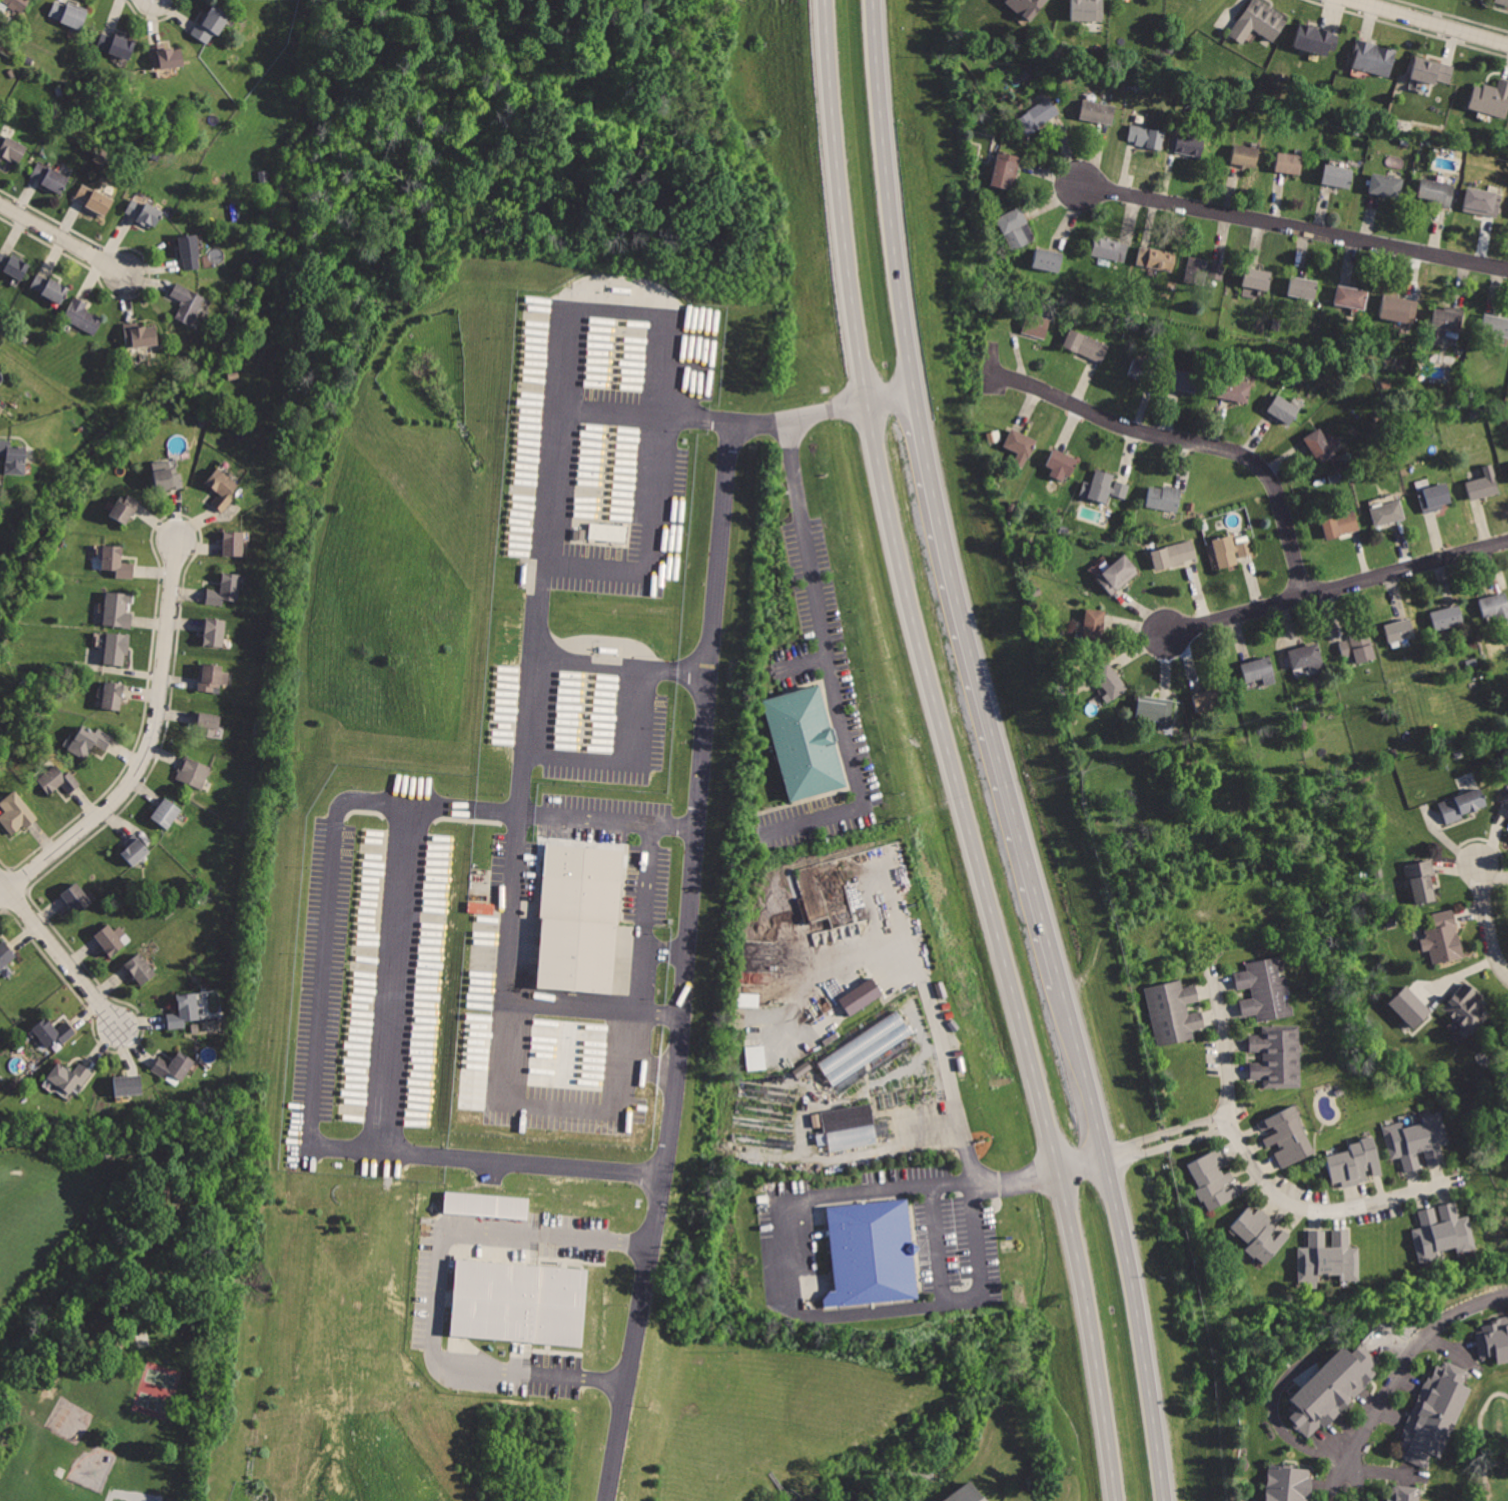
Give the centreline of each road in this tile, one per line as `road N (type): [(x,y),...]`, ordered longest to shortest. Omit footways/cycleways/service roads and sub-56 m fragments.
road 1 (primary): [(825,0),(840,191),(875,437),(907,598),(1063,1170),(1117,1500)]
road 2 (primary): [(1064,980),(960,603),(917,394)]
road 3 (primary): [(1169,1500),(1099,1112),(1064,980)]
road 4 (residential): [(1214,967),(1229,1033),(1228,1119),(1279,1197),(1347,1211),(1465,1180)]
road 5 (residential): [(1507,267),(1083,184)]
road 6 (residential): [(0,903),(118,804),(148,763),(181,542)]
road 7 (residential): [(997,377),(1134,429),(1250,456),(1275,484),(1306,597)]
road 8 (primary): [(917,394),(885,169),(874,0)]
road 9 (residential): [(1507,541),(1171,635)]
road 10 (residential): [(1360,1428),(1427,1336),(1507,1296)]
road 11 (residential): [(0,885),(120,1029)]
road 12 (residential): [(1507,43),(1349,0)]
road 13 (residential): [(0,201),(128,272)]
road 14 (residential): [(1108,1158),(1209,1133),(1228,1119)]
road 15 (residential): [(1228,1119),(1138,1140),(1108,1158)]

